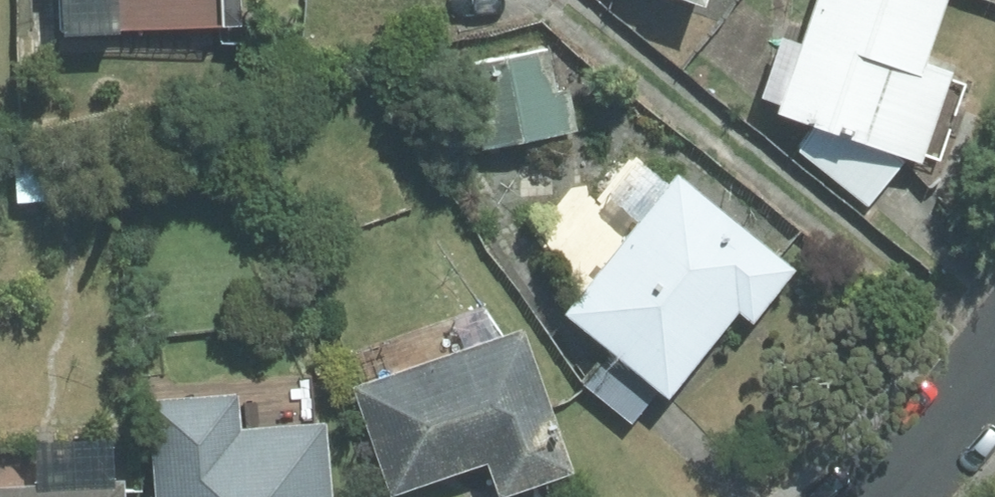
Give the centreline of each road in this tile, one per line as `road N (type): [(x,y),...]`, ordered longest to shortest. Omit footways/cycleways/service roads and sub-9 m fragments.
road 1 (residential): [(877,496),(994,373)]

